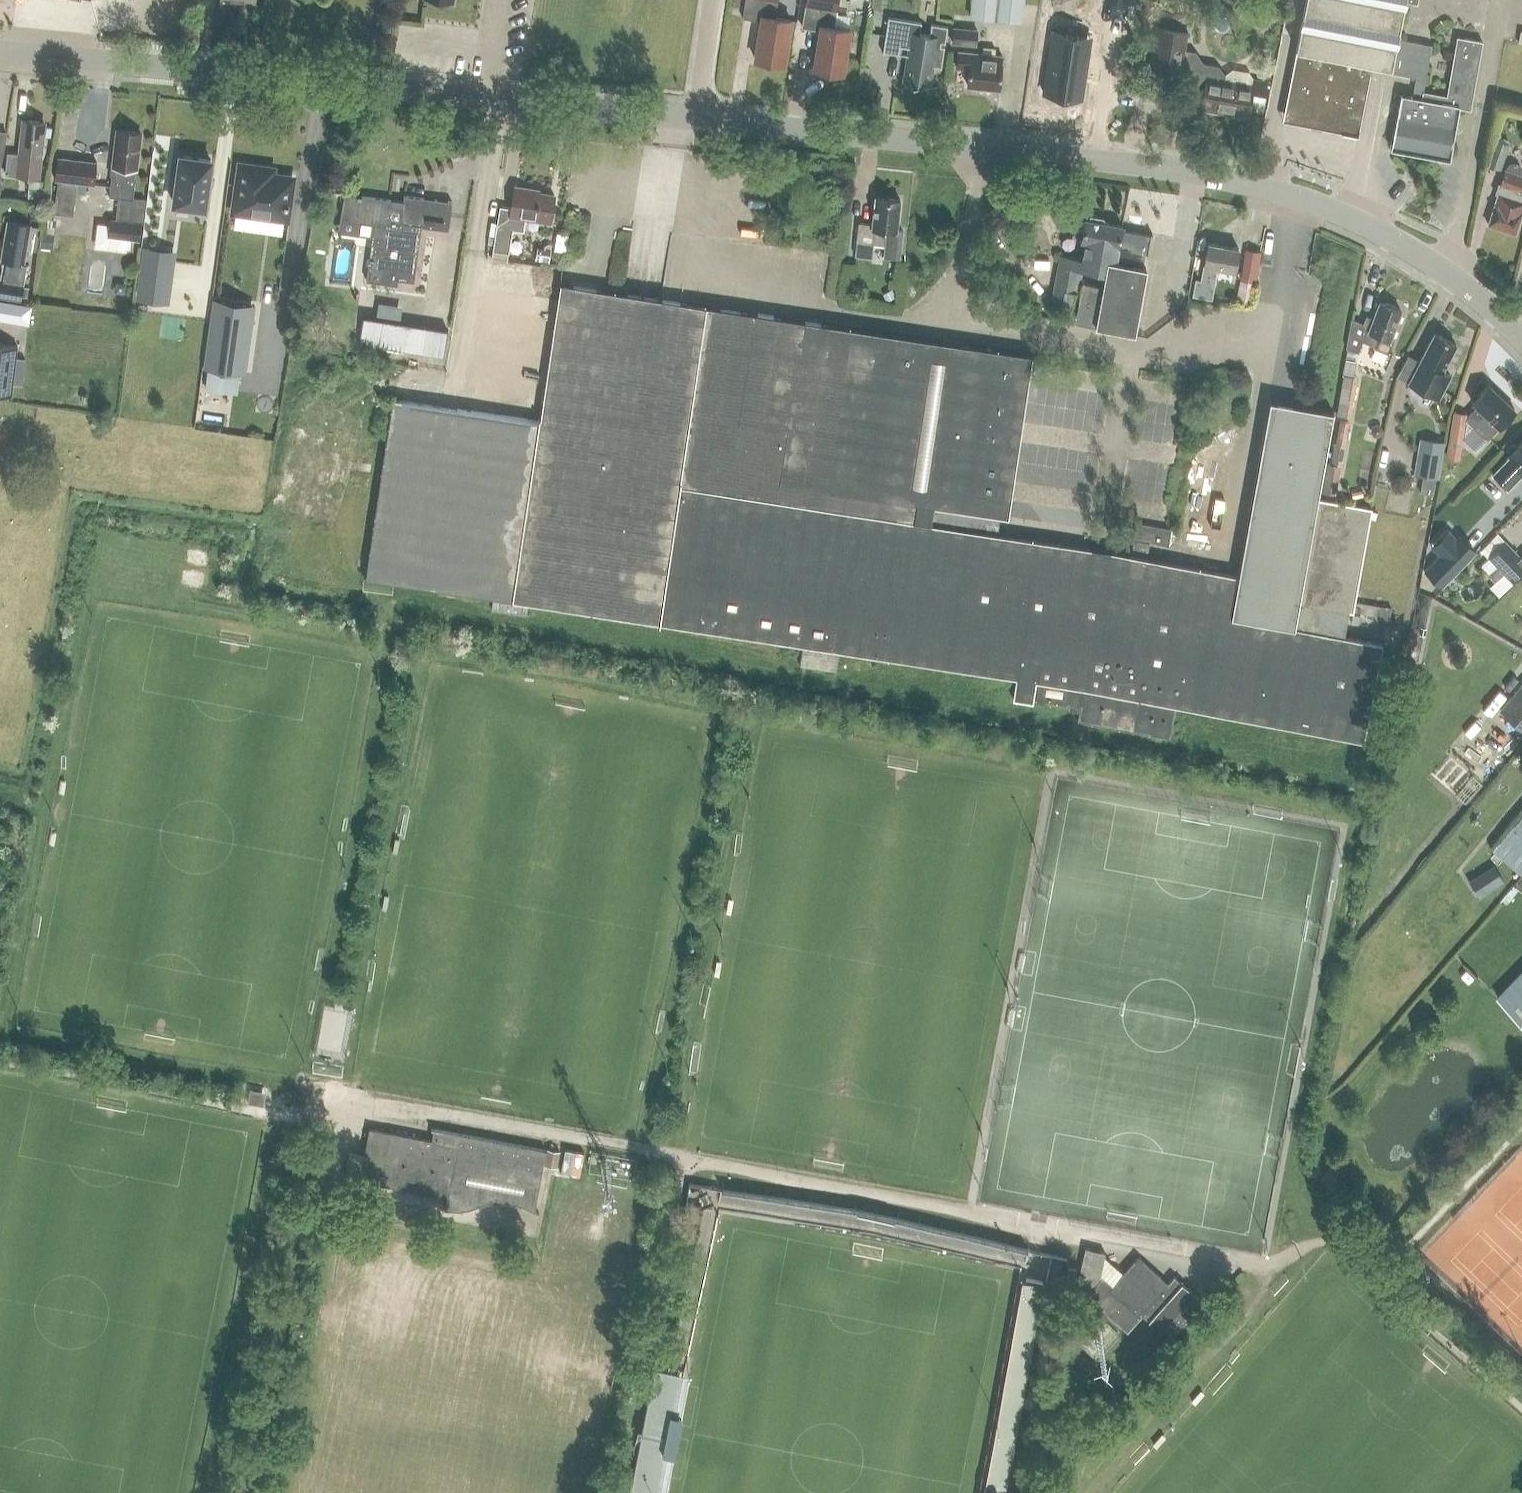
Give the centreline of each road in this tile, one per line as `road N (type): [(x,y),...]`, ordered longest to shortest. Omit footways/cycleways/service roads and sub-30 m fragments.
road 1 (tertiary): [(1521,340),(1429,261),(1336,214),(1246,184),(1144,166),(0,53)]

